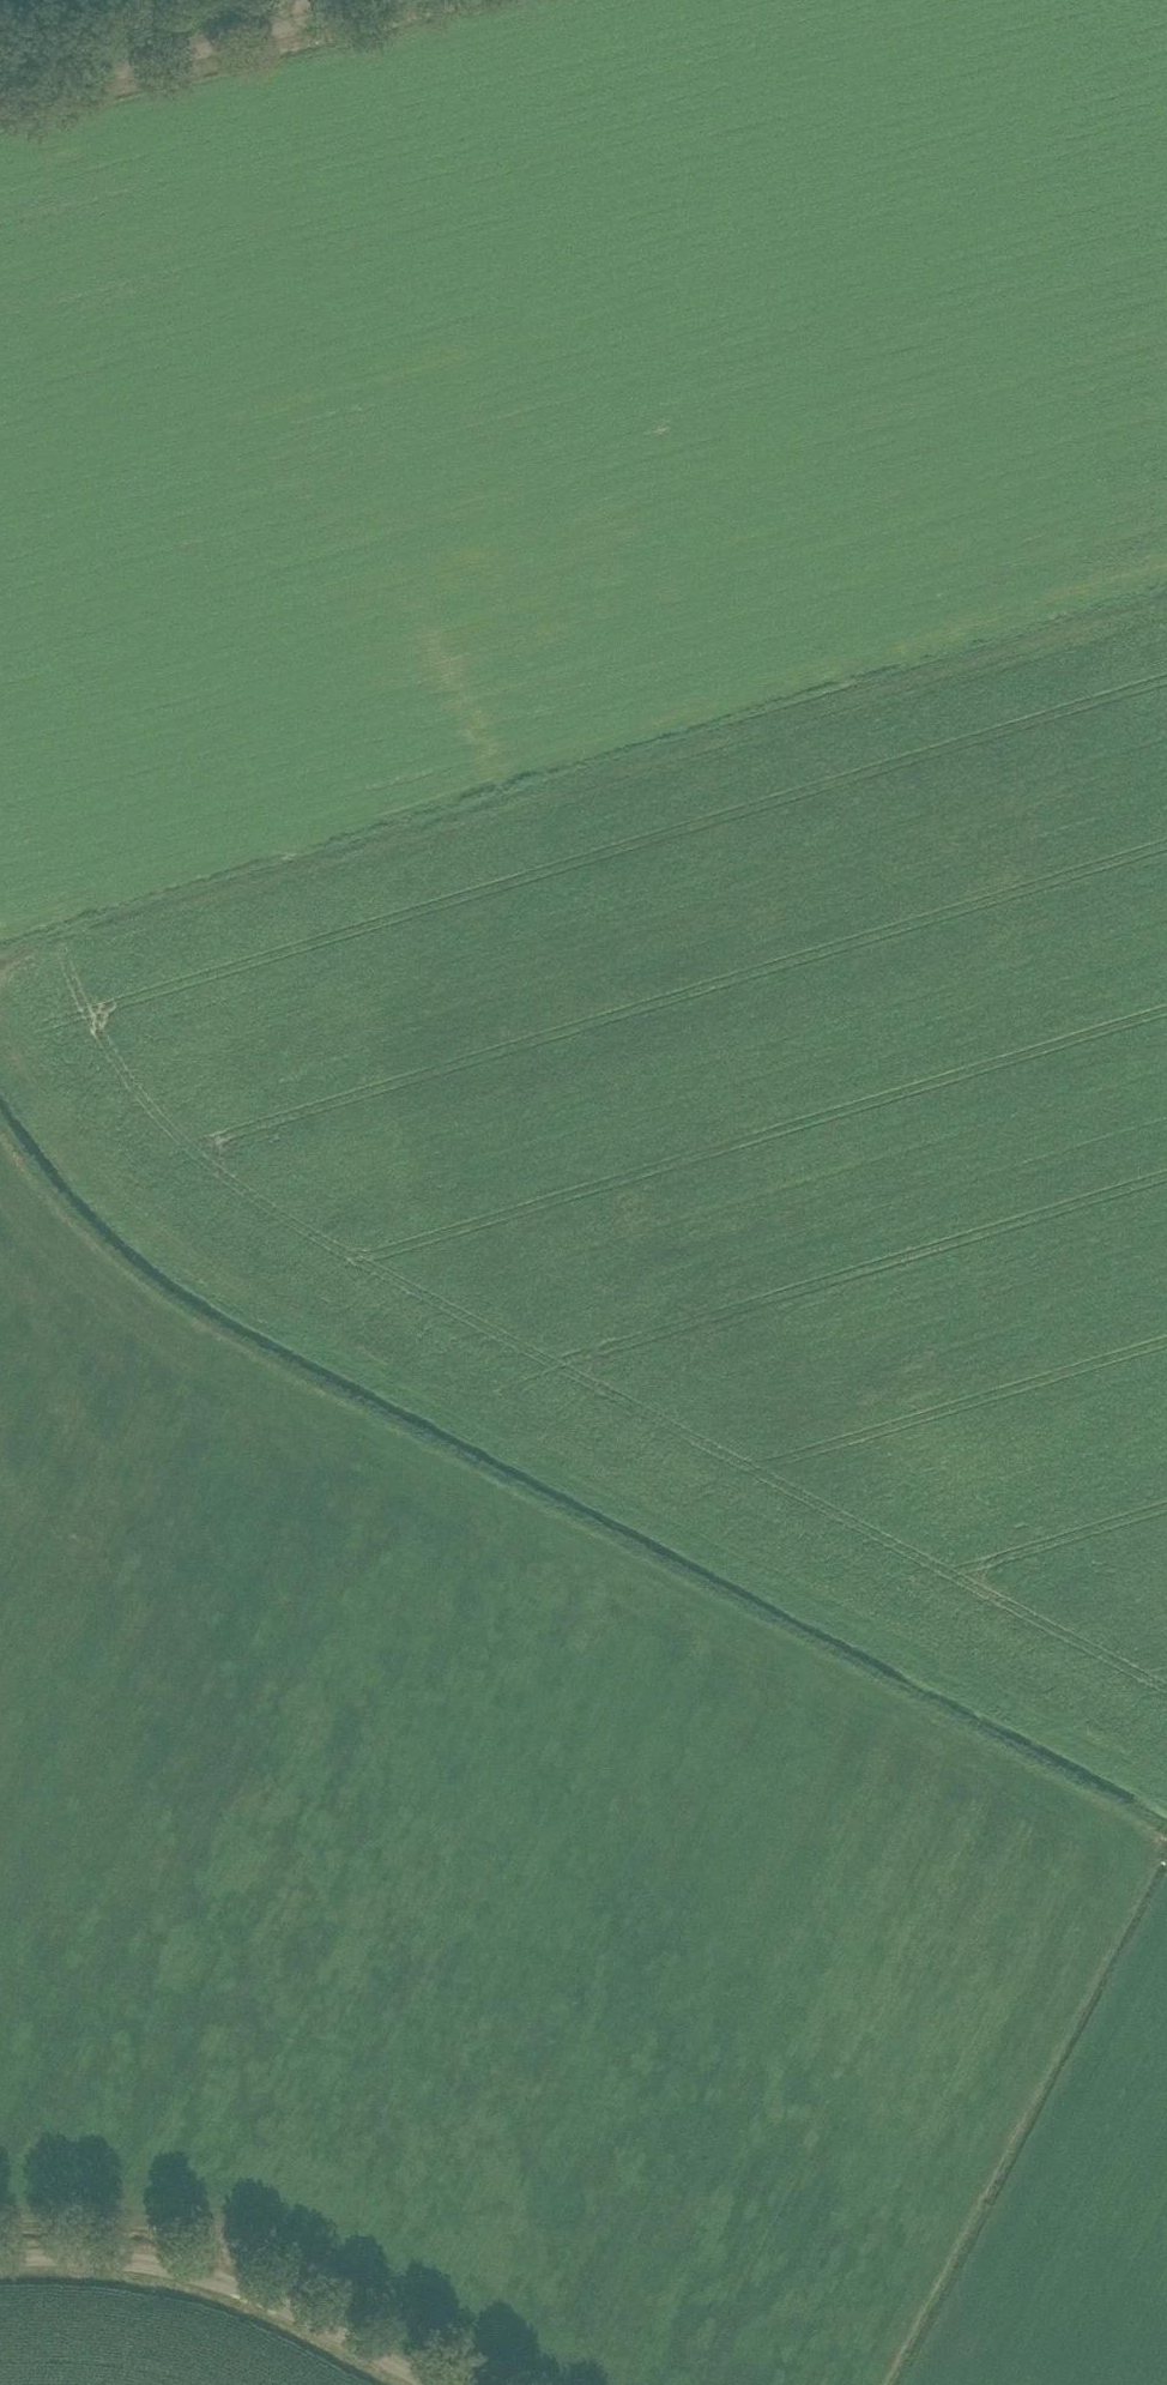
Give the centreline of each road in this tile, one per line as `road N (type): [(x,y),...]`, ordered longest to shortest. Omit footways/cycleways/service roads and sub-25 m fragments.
road 1 (unclassified): [(0,2240),(156,2237),(256,2263),(471,2384)]
road 2 (unclassified): [(0,102),(411,0)]

